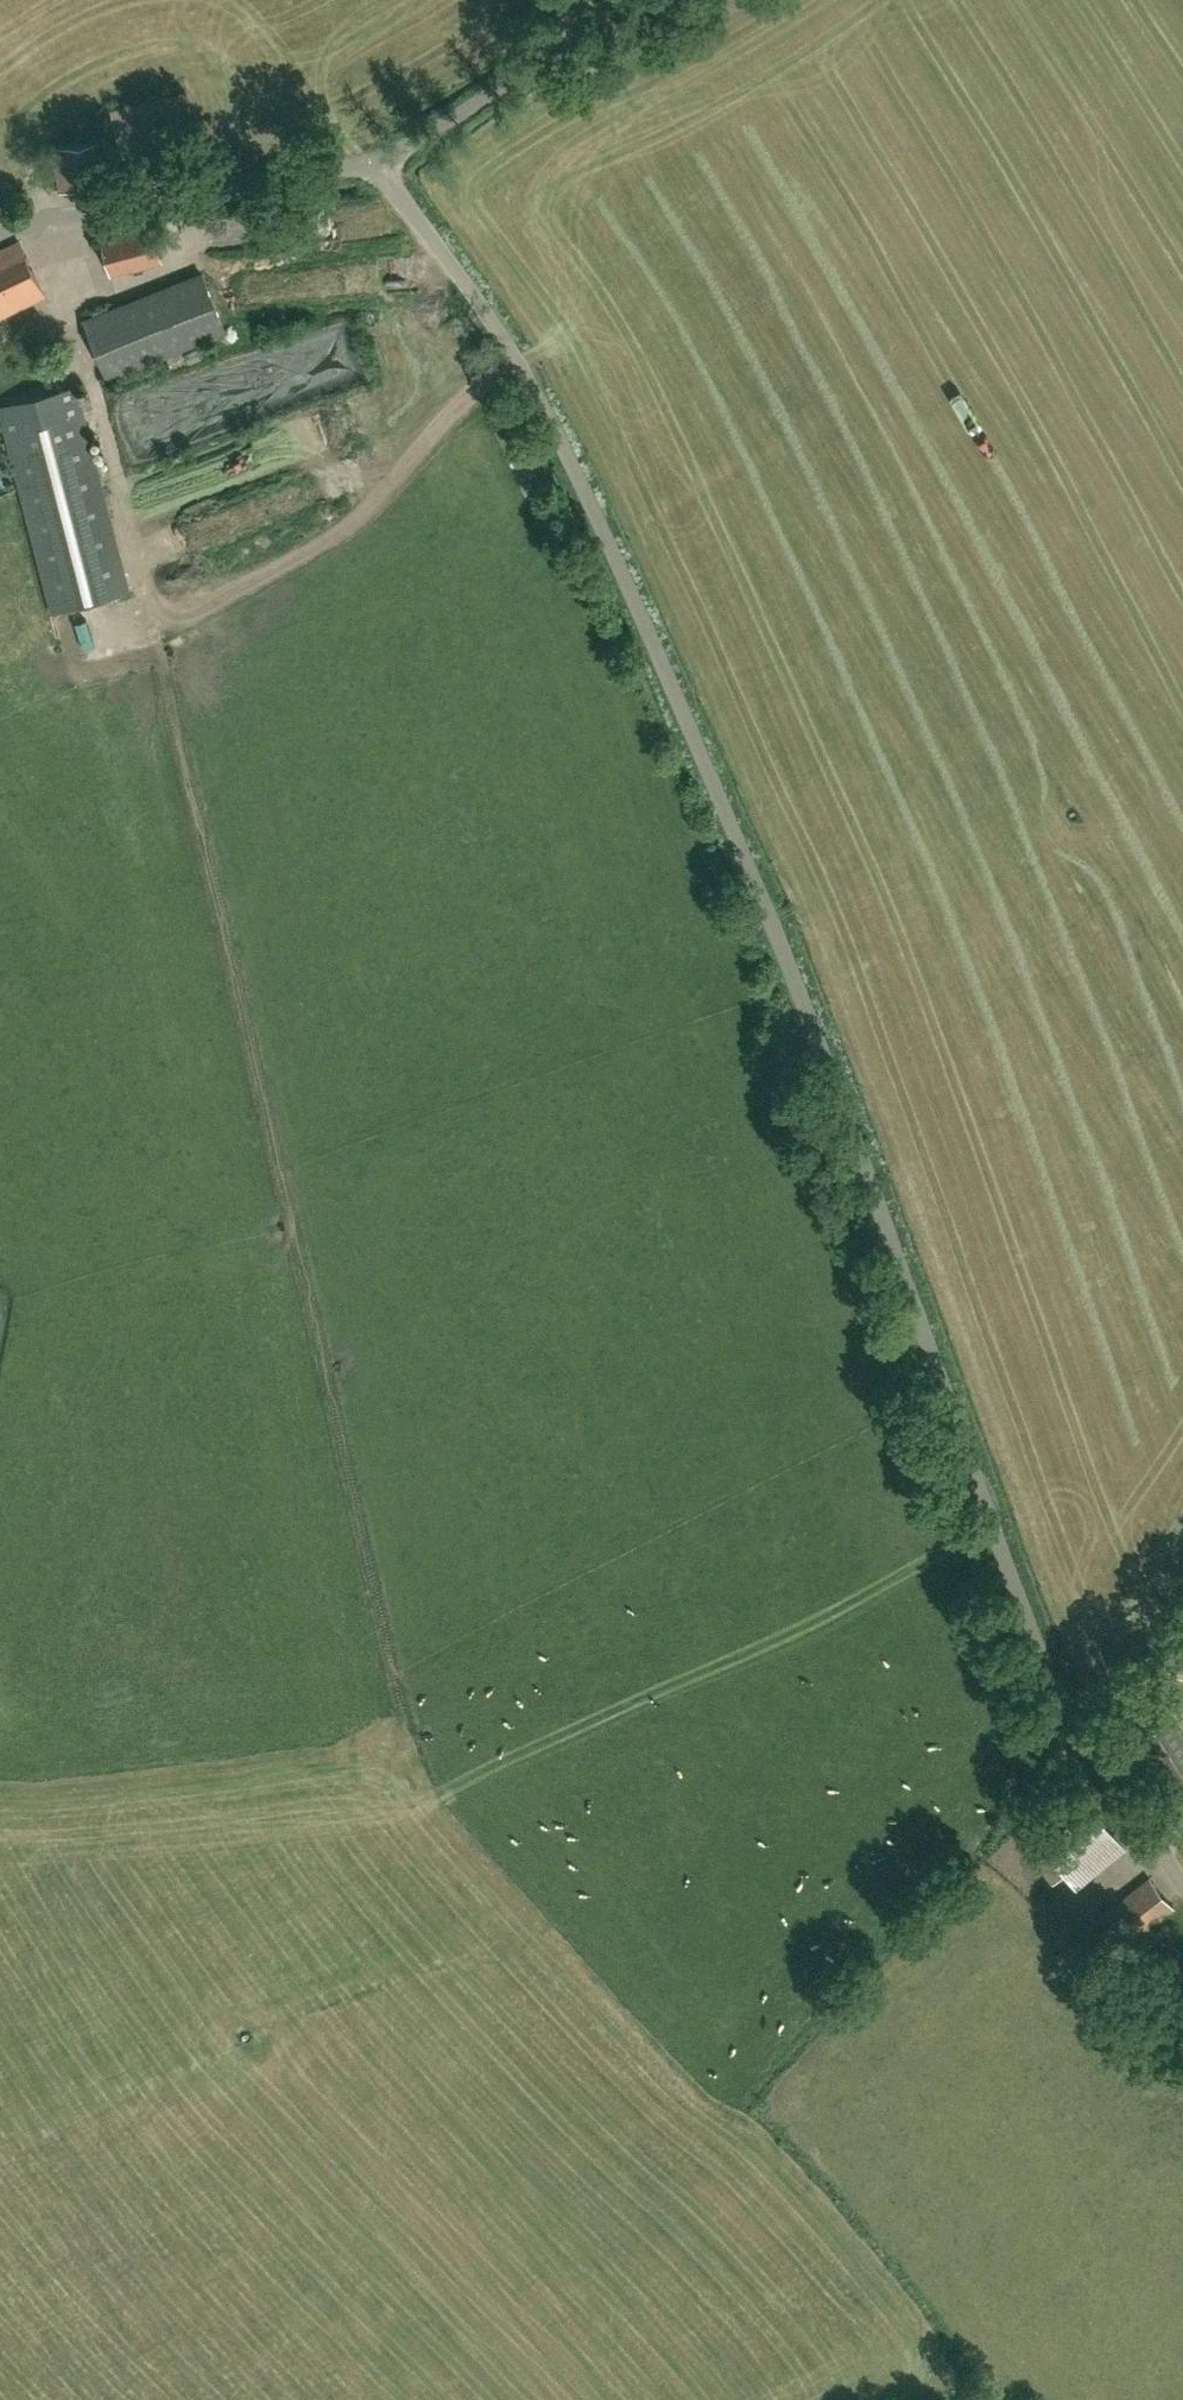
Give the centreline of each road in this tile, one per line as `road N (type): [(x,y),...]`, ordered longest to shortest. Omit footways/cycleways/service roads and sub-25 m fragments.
road 1 (unclassified): [(1182,1869),(1040,1624),(753,860),(671,676),(517,351),(385,163)]
road 2 (unclassified): [(385,163),(0,237)]
road 3 (unclassified): [(385,163),(584,40),(592,0)]

